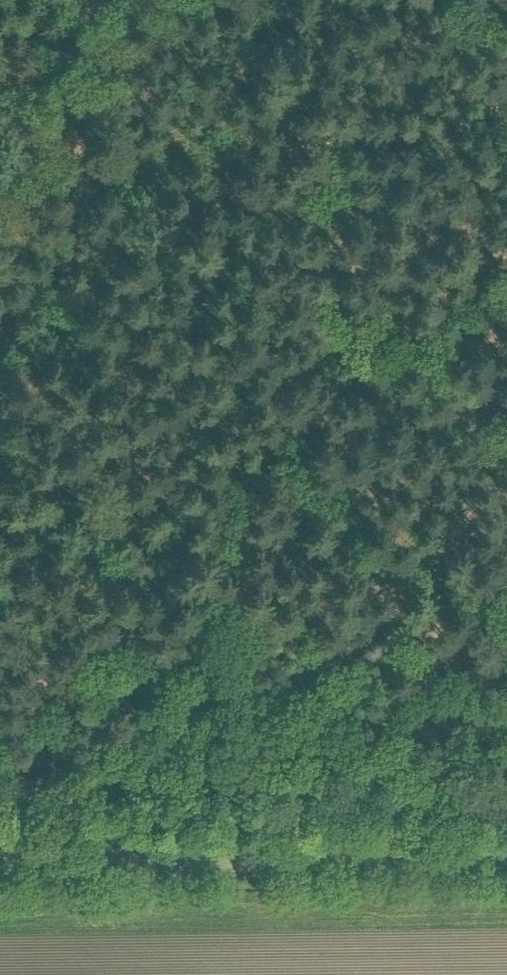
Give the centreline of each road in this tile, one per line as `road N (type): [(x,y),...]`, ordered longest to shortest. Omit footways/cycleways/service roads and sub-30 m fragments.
road 1 (tertiary): [(506,855),(0,861)]
road 2 (track): [(113,0),(0,169)]

